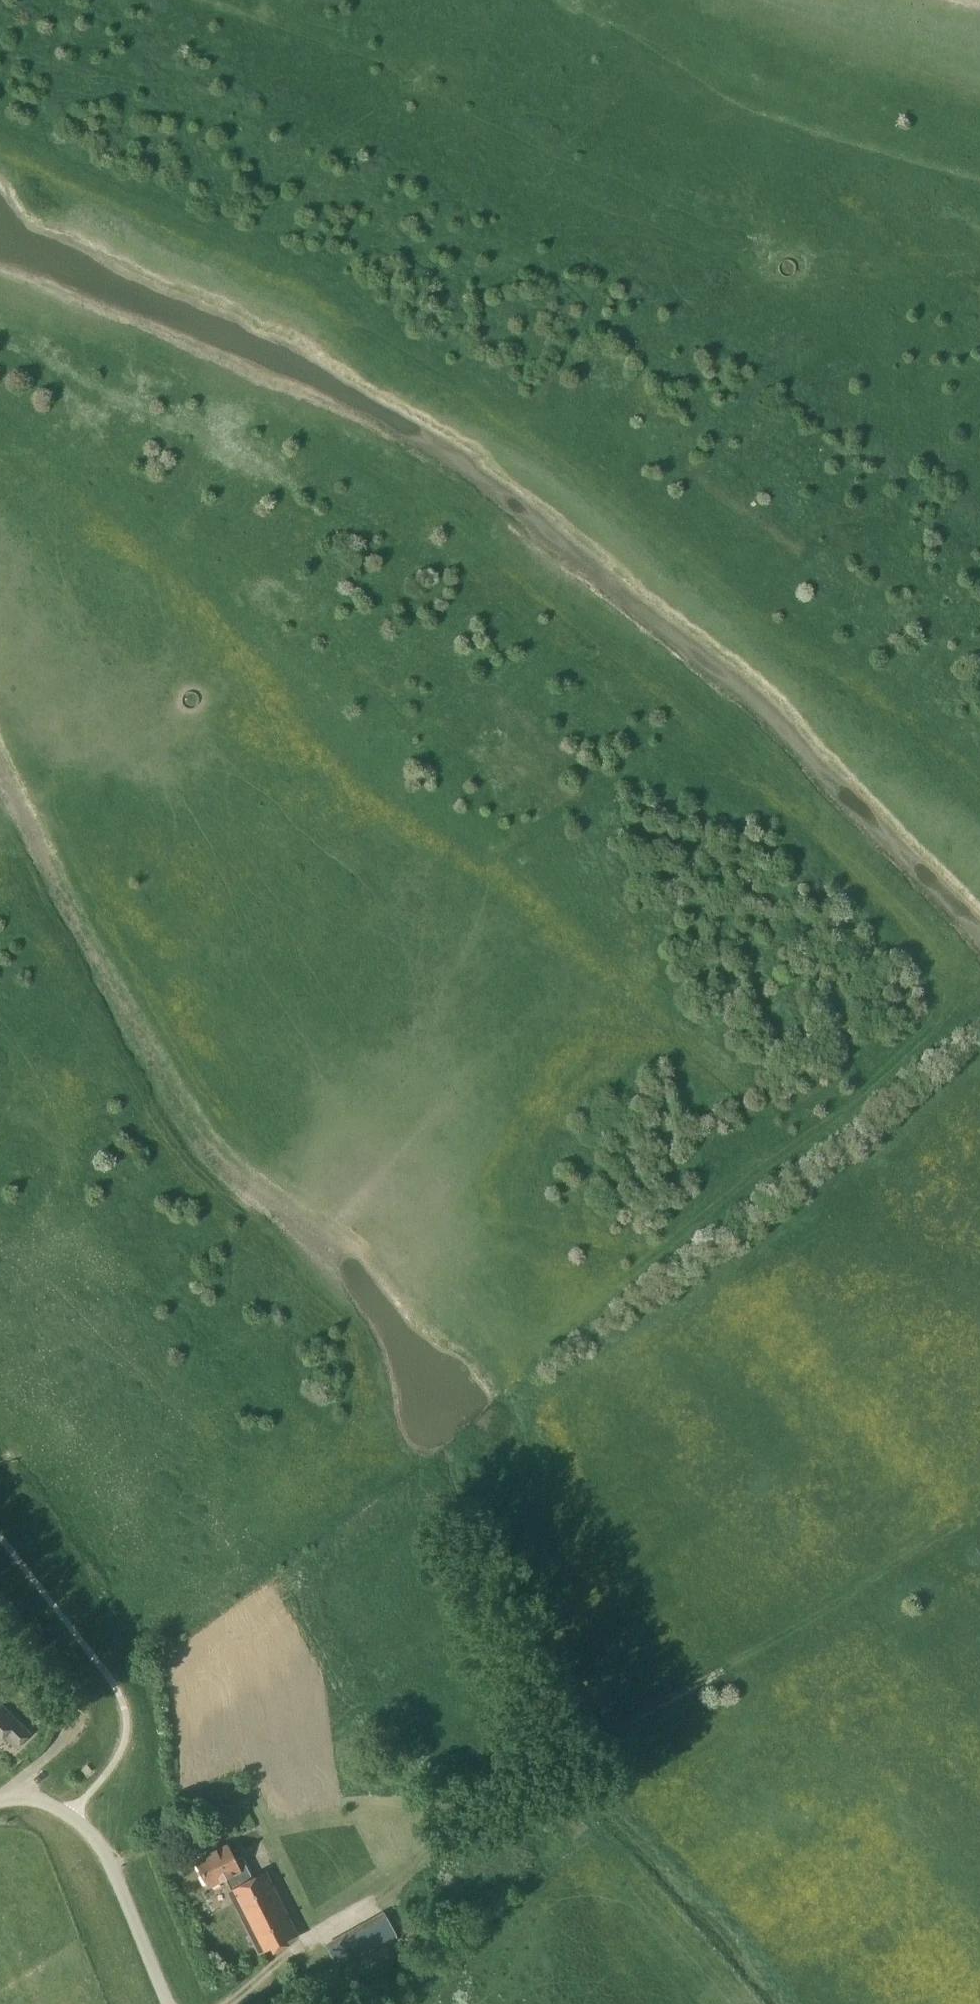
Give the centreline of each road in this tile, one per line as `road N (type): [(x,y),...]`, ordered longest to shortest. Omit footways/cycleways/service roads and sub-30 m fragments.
road 1 (unclassified): [(0,1801),(49,1804),(87,1832),(111,1865),(170,2003)]
road 2 (track): [(4,1449),(61,1616)]
road 3 (track): [(75,1713),(62,1681),(0,1607)]

